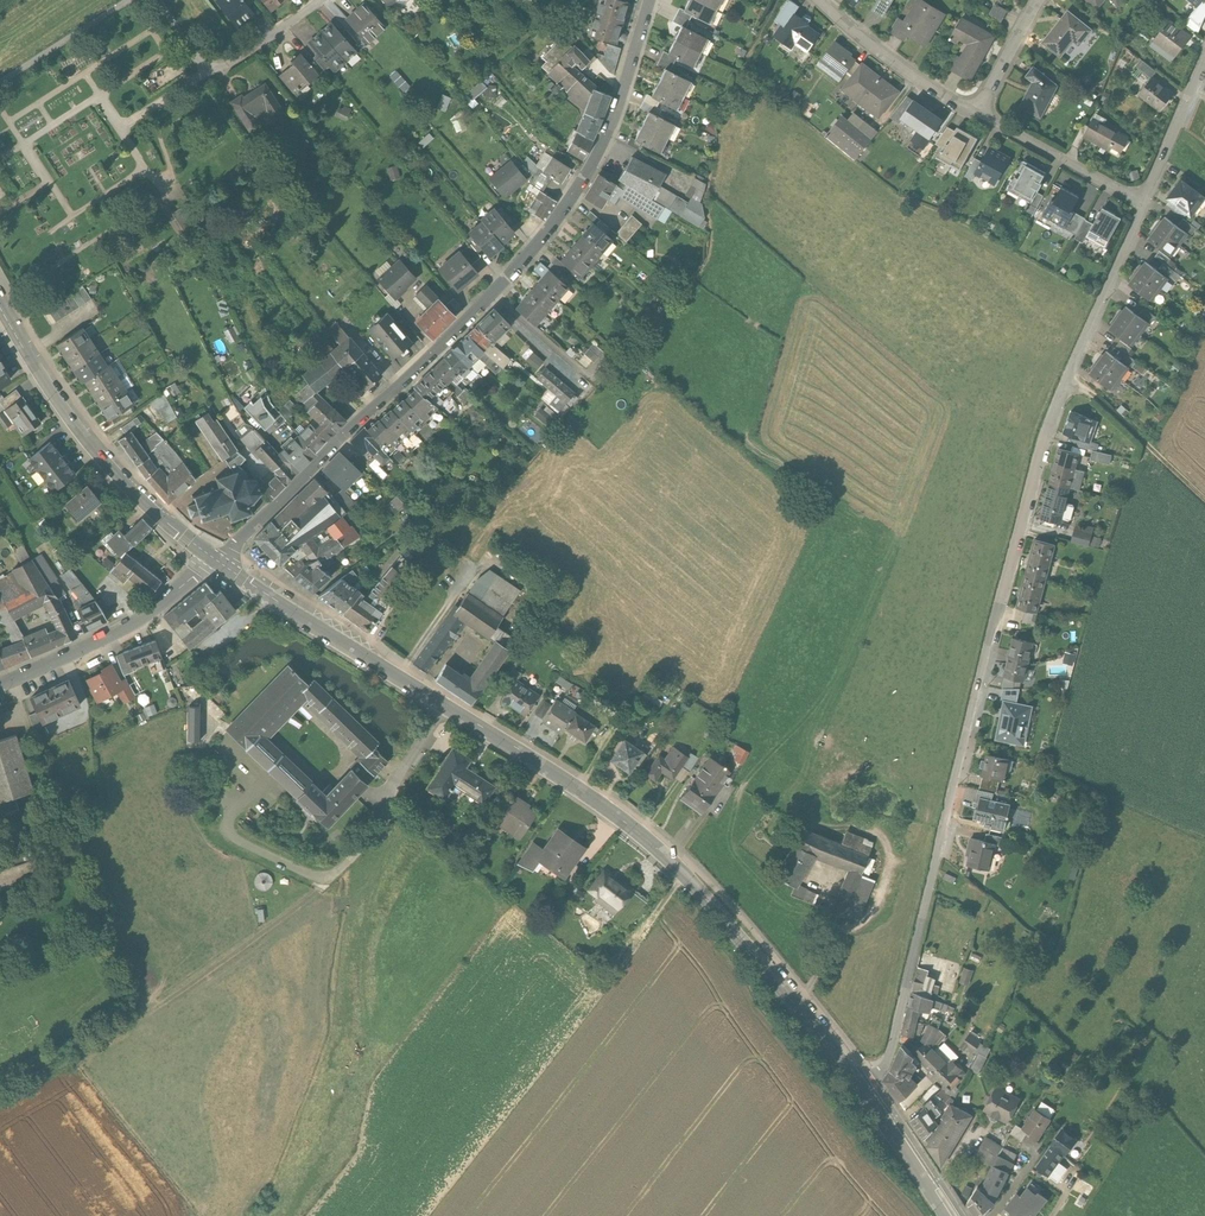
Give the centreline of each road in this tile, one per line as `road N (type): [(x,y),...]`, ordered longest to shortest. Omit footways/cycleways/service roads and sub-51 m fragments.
road 1 (residential): [(860,1085),(889,1057),(997,615),(1072,372),(1144,200)]
road 2 (secondary): [(216,562),(622,818),(706,894),(860,1085)]
road 3 (residential): [(653,0),(613,122),(549,235),(216,562)]
road 4 (secondary): [(0,308),(61,405),(135,493),(216,562)]
road 5 (residential): [(216,562),(127,628),(0,686)]
road 6 (residential): [(316,0),(219,69),(204,66),(159,0)]
road 7 (residential): [(978,113),(910,73),(820,0)]
road 8 (residential): [(1144,200),(978,113)]
road 9 (track): [(1204,499),(1072,372)]
road 10 (residential): [(133,0),(0,85)]
road 11 (secondary): [(860,1085),(948,1215)]
road 12 (residential): [(1144,200),(1204,58)]
road 13 (residential): [(978,113),(1037,0)]

